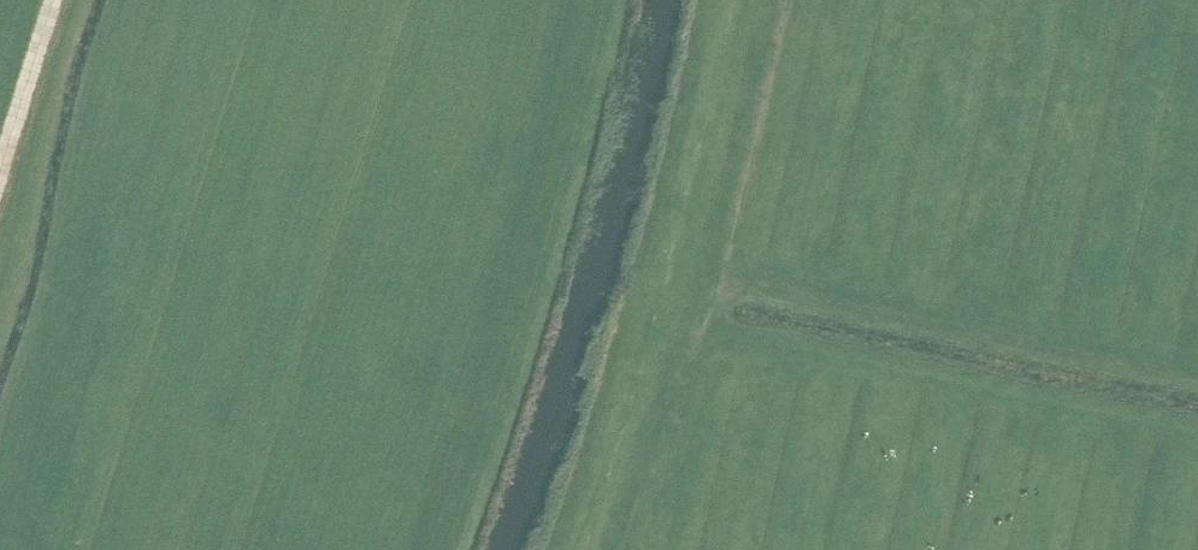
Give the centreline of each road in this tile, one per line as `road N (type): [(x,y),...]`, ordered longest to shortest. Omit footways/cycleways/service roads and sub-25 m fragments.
road 1 (track): [(788,0),(720,319)]
road 2 (track): [(620,549),(720,319)]
road 3 (track): [(0,167),(52,0)]

